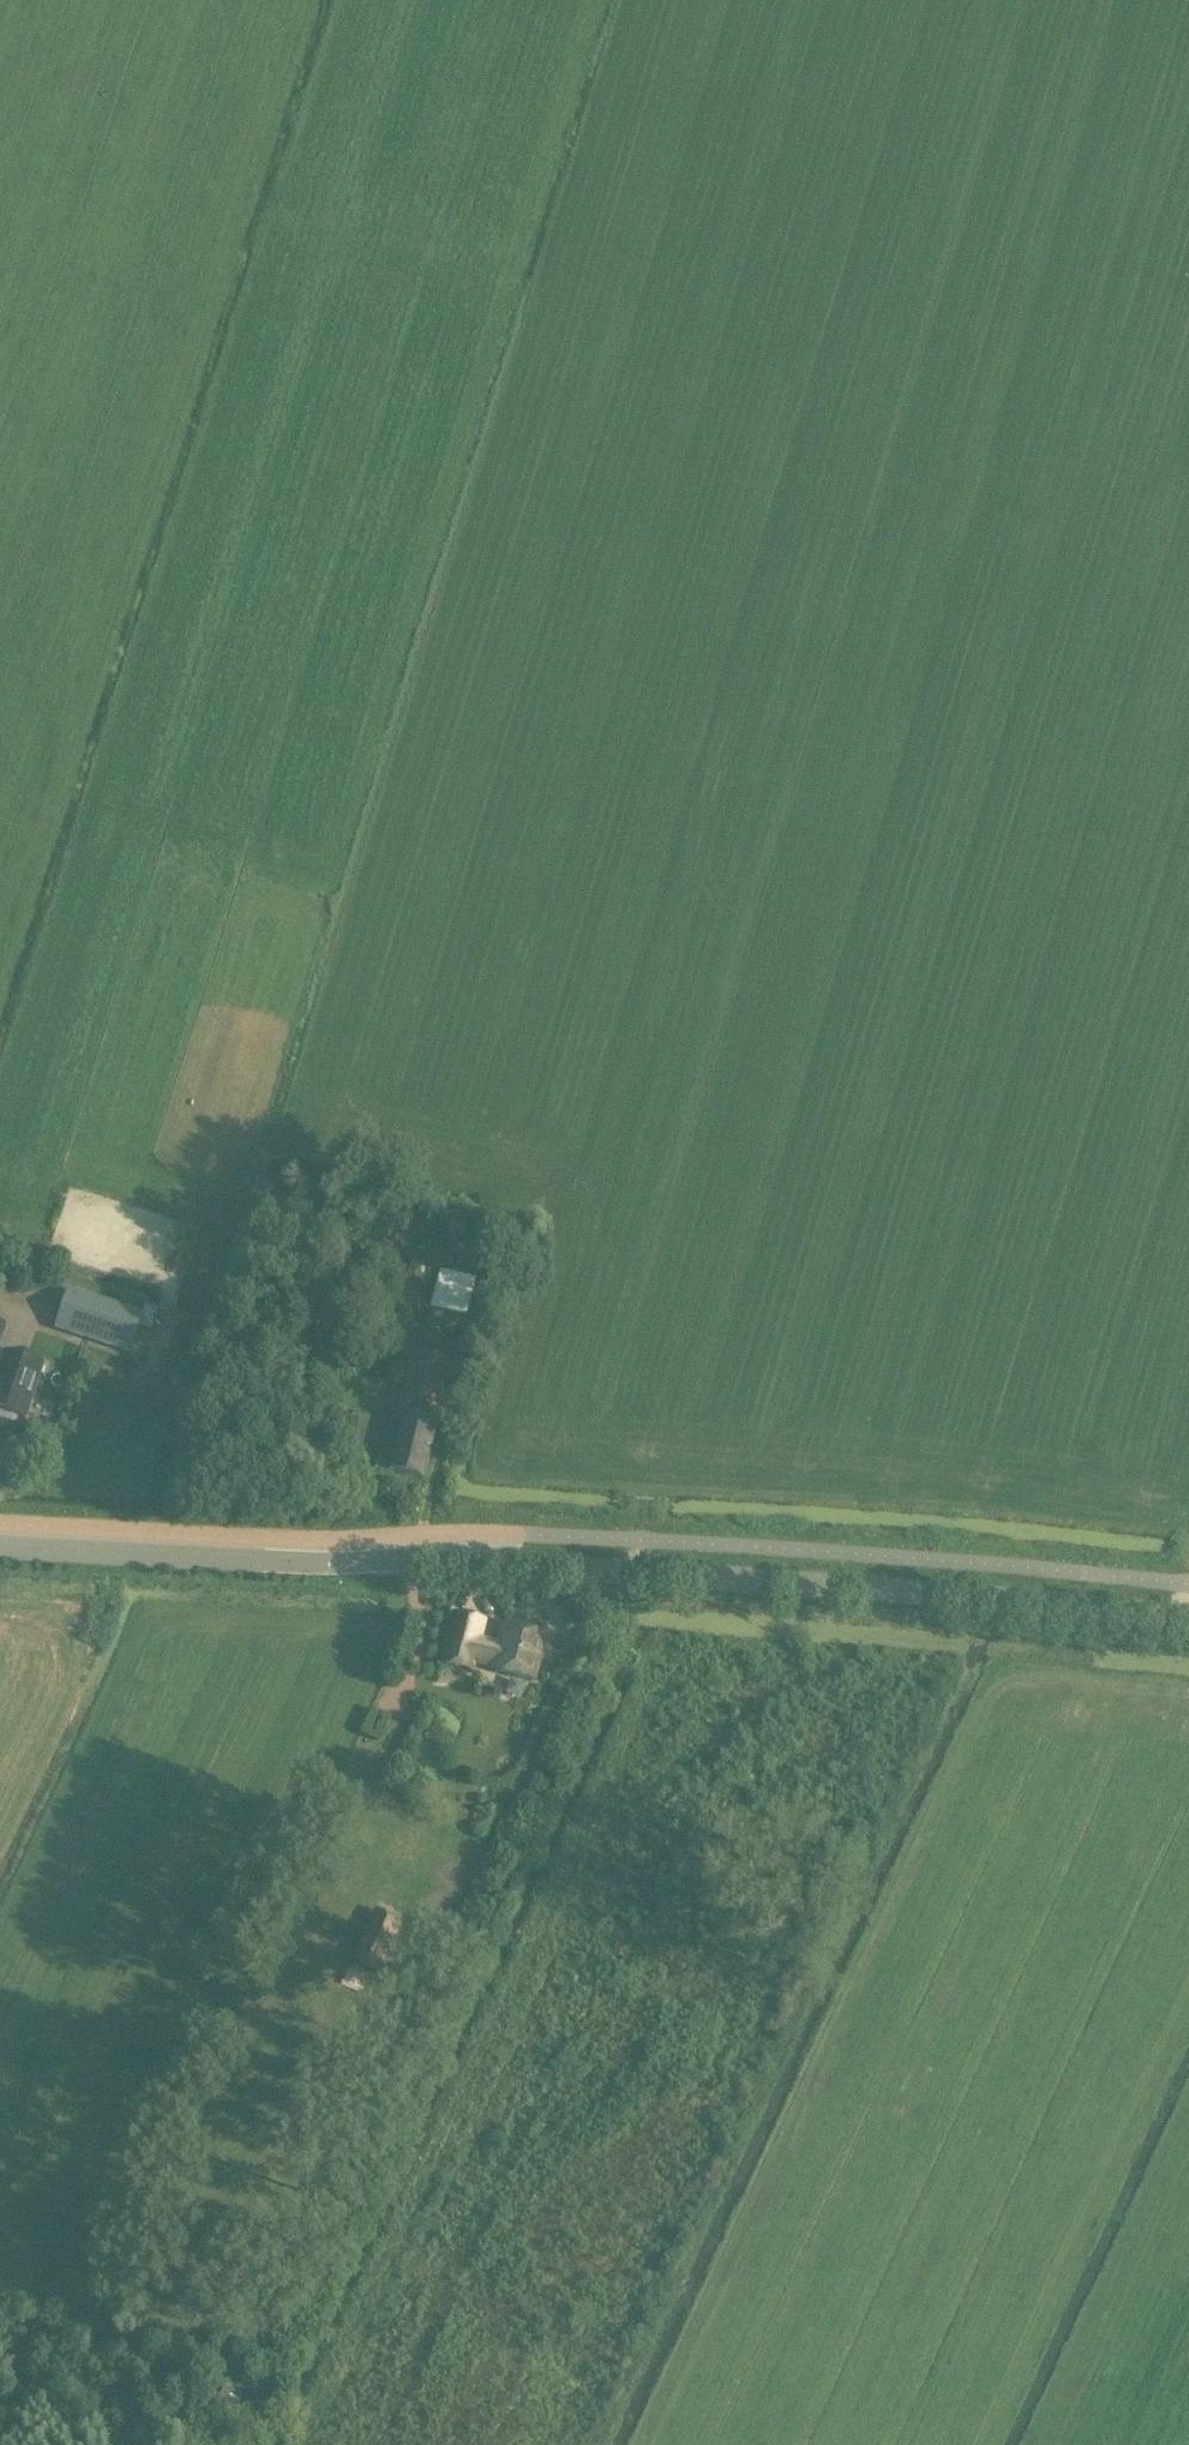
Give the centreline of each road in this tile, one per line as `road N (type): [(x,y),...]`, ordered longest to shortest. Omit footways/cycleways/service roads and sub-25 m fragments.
road 1 (unclassified): [(1188,1616),(639,1572),(0,1547)]

